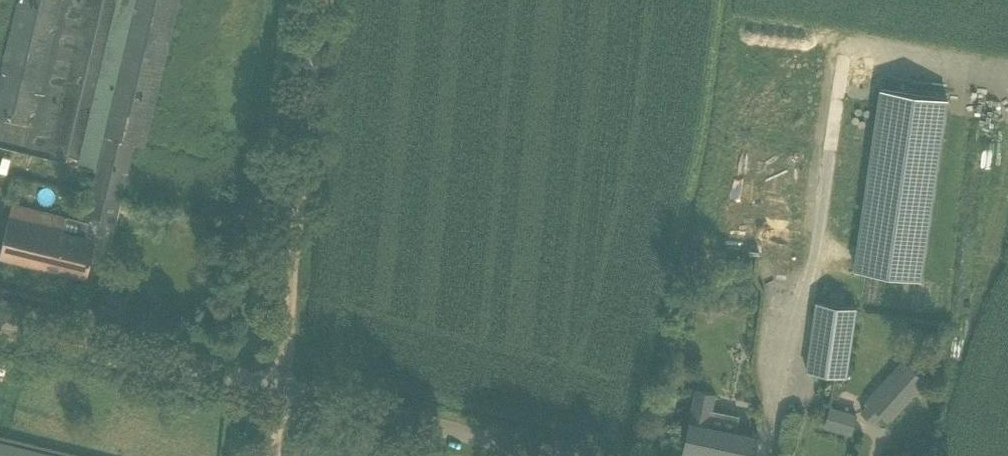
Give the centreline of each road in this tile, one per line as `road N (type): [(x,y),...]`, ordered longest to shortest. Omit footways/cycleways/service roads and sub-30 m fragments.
road 1 (unclassified): [(600,455),(0,308)]
road 2 (track): [(321,0),(278,455)]

